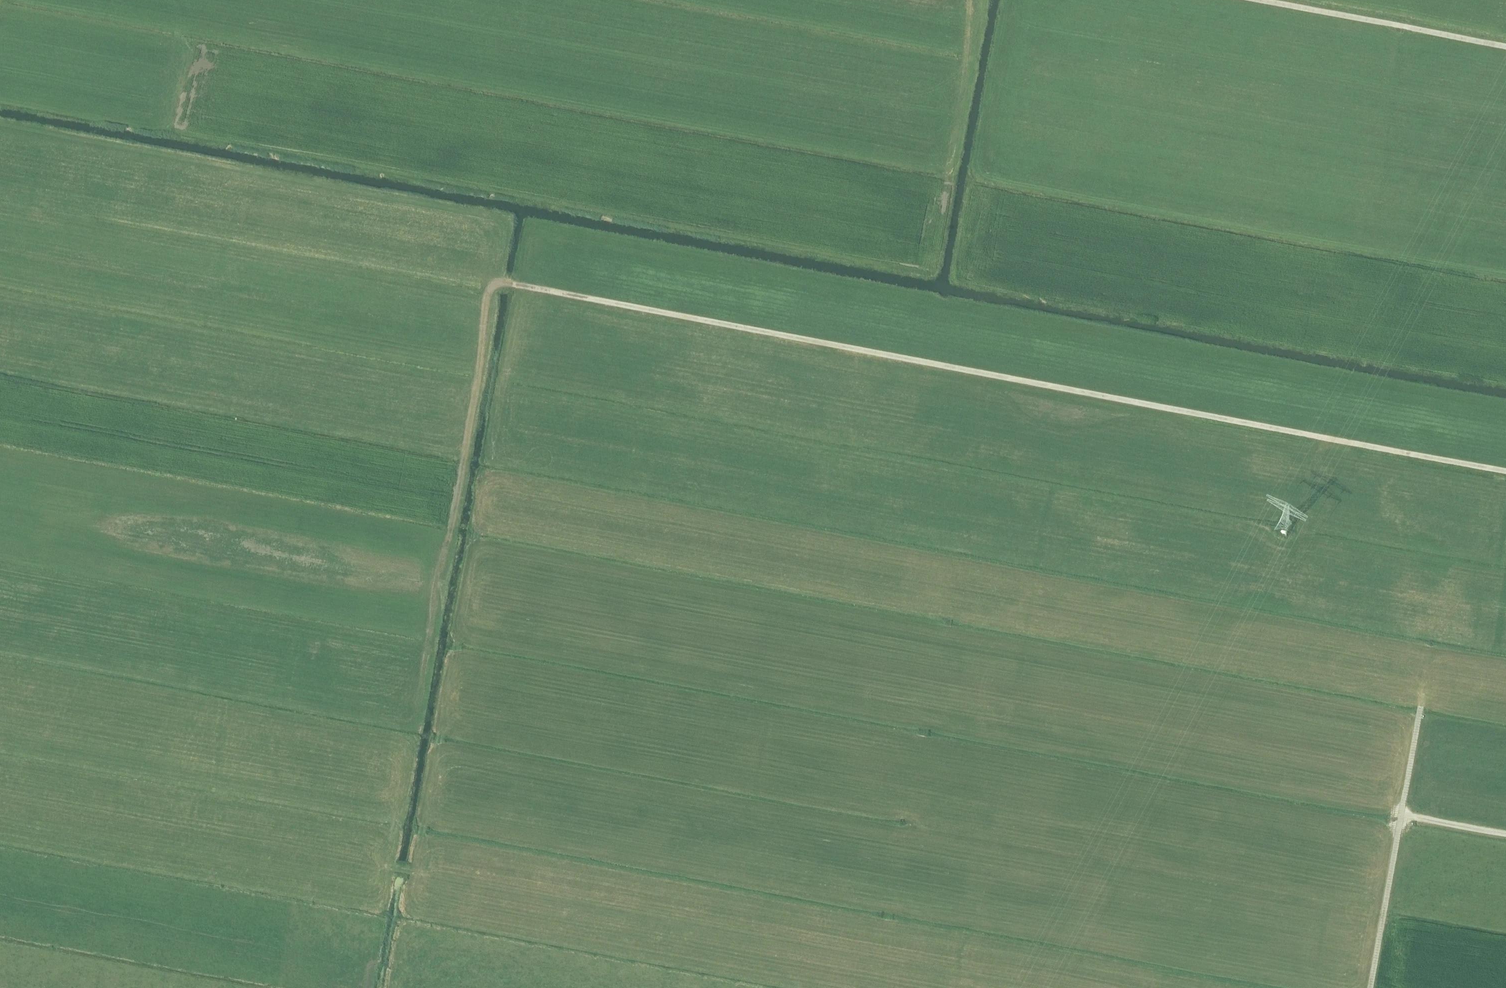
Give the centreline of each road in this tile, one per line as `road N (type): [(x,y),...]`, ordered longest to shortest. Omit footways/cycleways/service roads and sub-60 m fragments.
road 1 (track): [(1505,453),(512,282)]

